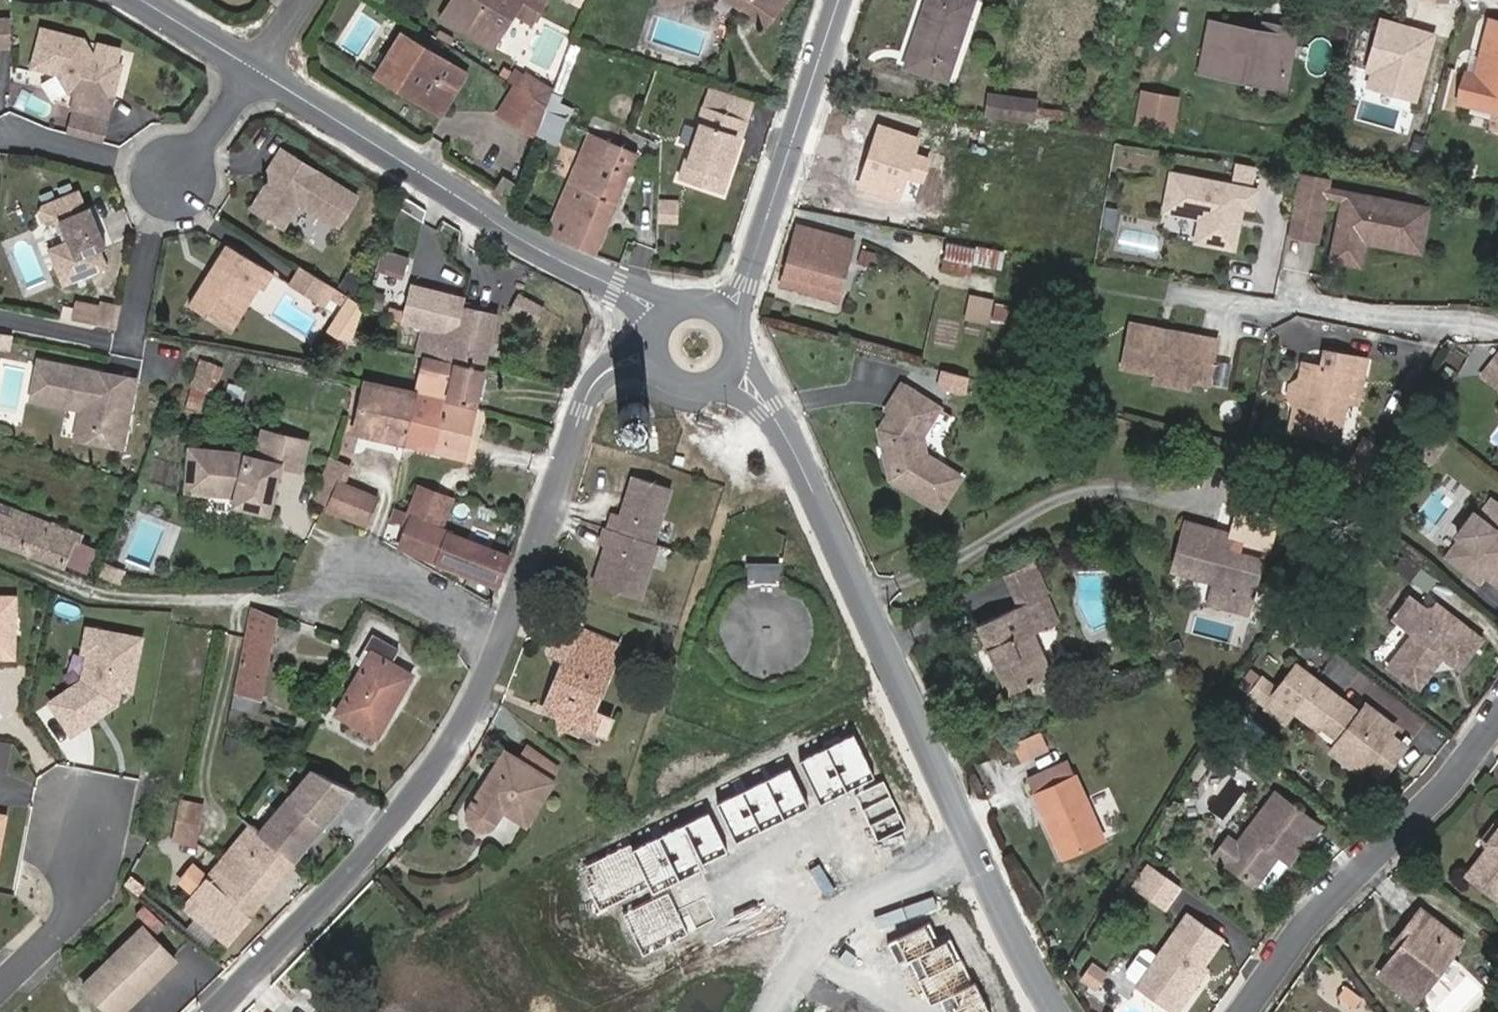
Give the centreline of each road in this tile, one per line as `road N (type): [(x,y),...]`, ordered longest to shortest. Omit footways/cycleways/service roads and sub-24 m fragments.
road 1 (residential): [(982,858),(772,408),(733,377)]
road 2 (residential): [(216,1011),(395,823),(459,729),(505,630)]
road 3 (residential): [(661,324),(618,286),(525,240),(256,71)]
road 4 (residential): [(1244,1011),(1307,924),(1497,719)]
road 5 (residential): [(732,321),(839,0)]
road 6 (residential): [(505,630),(597,385),(617,366),(655,359)]
road 7 (residential): [(881,898),(852,846),(833,834),(790,838),(680,891)]
road 8 (residential): [(0,979),(75,904),(81,825)]
road 9 (residential): [(1058,1011),(982,858)]
road 10 (residential): [(353,569),(505,630)]
road 11 (residential): [(176,183),(256,71)]
road 12 (residential): [(256,71),(139,0)]

